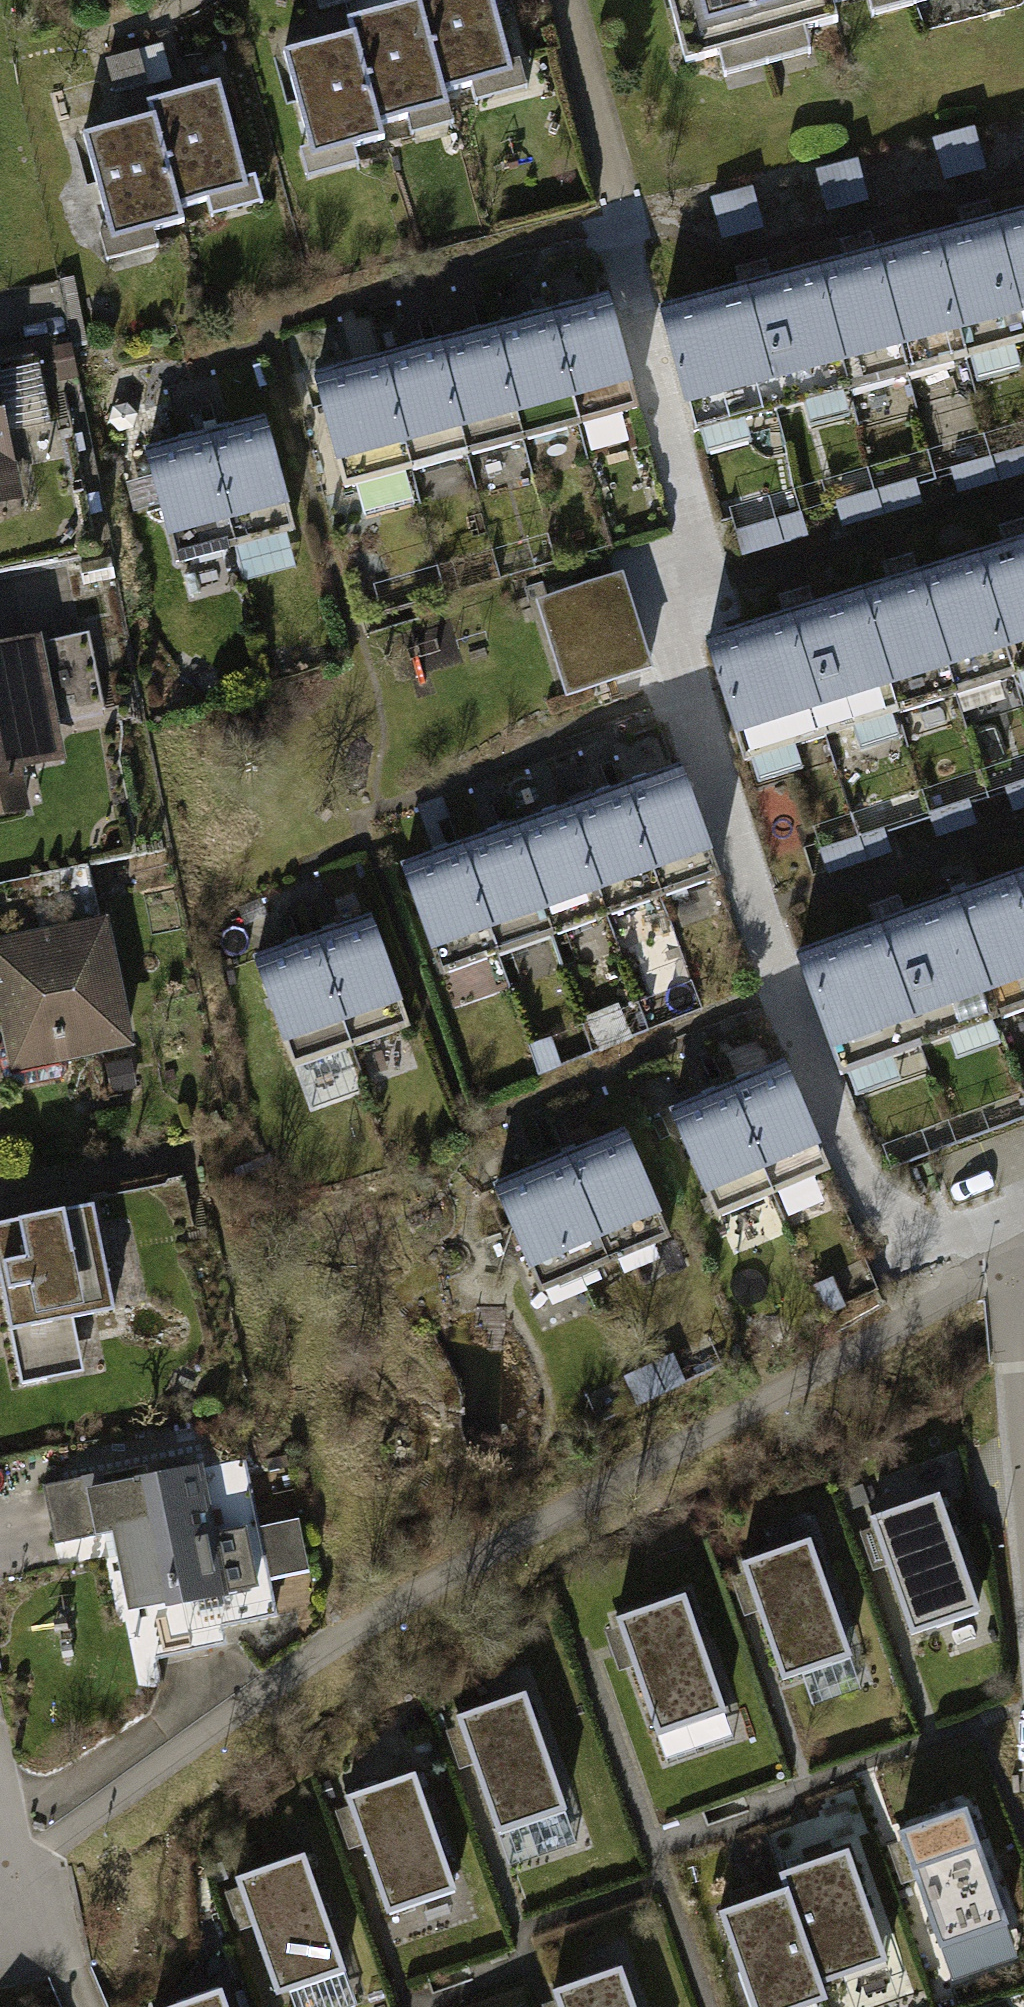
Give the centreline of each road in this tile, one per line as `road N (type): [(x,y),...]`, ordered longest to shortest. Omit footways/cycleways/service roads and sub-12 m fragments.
road 1 (track): [(0,1880),(71,1812),(328,1652),(957,1293)]
road 2 (residential): [(1017,1262),(1011,1365),(1023,1520)]
road 3 (residential): [(0,1836),(8,1873),(71,2006)]

